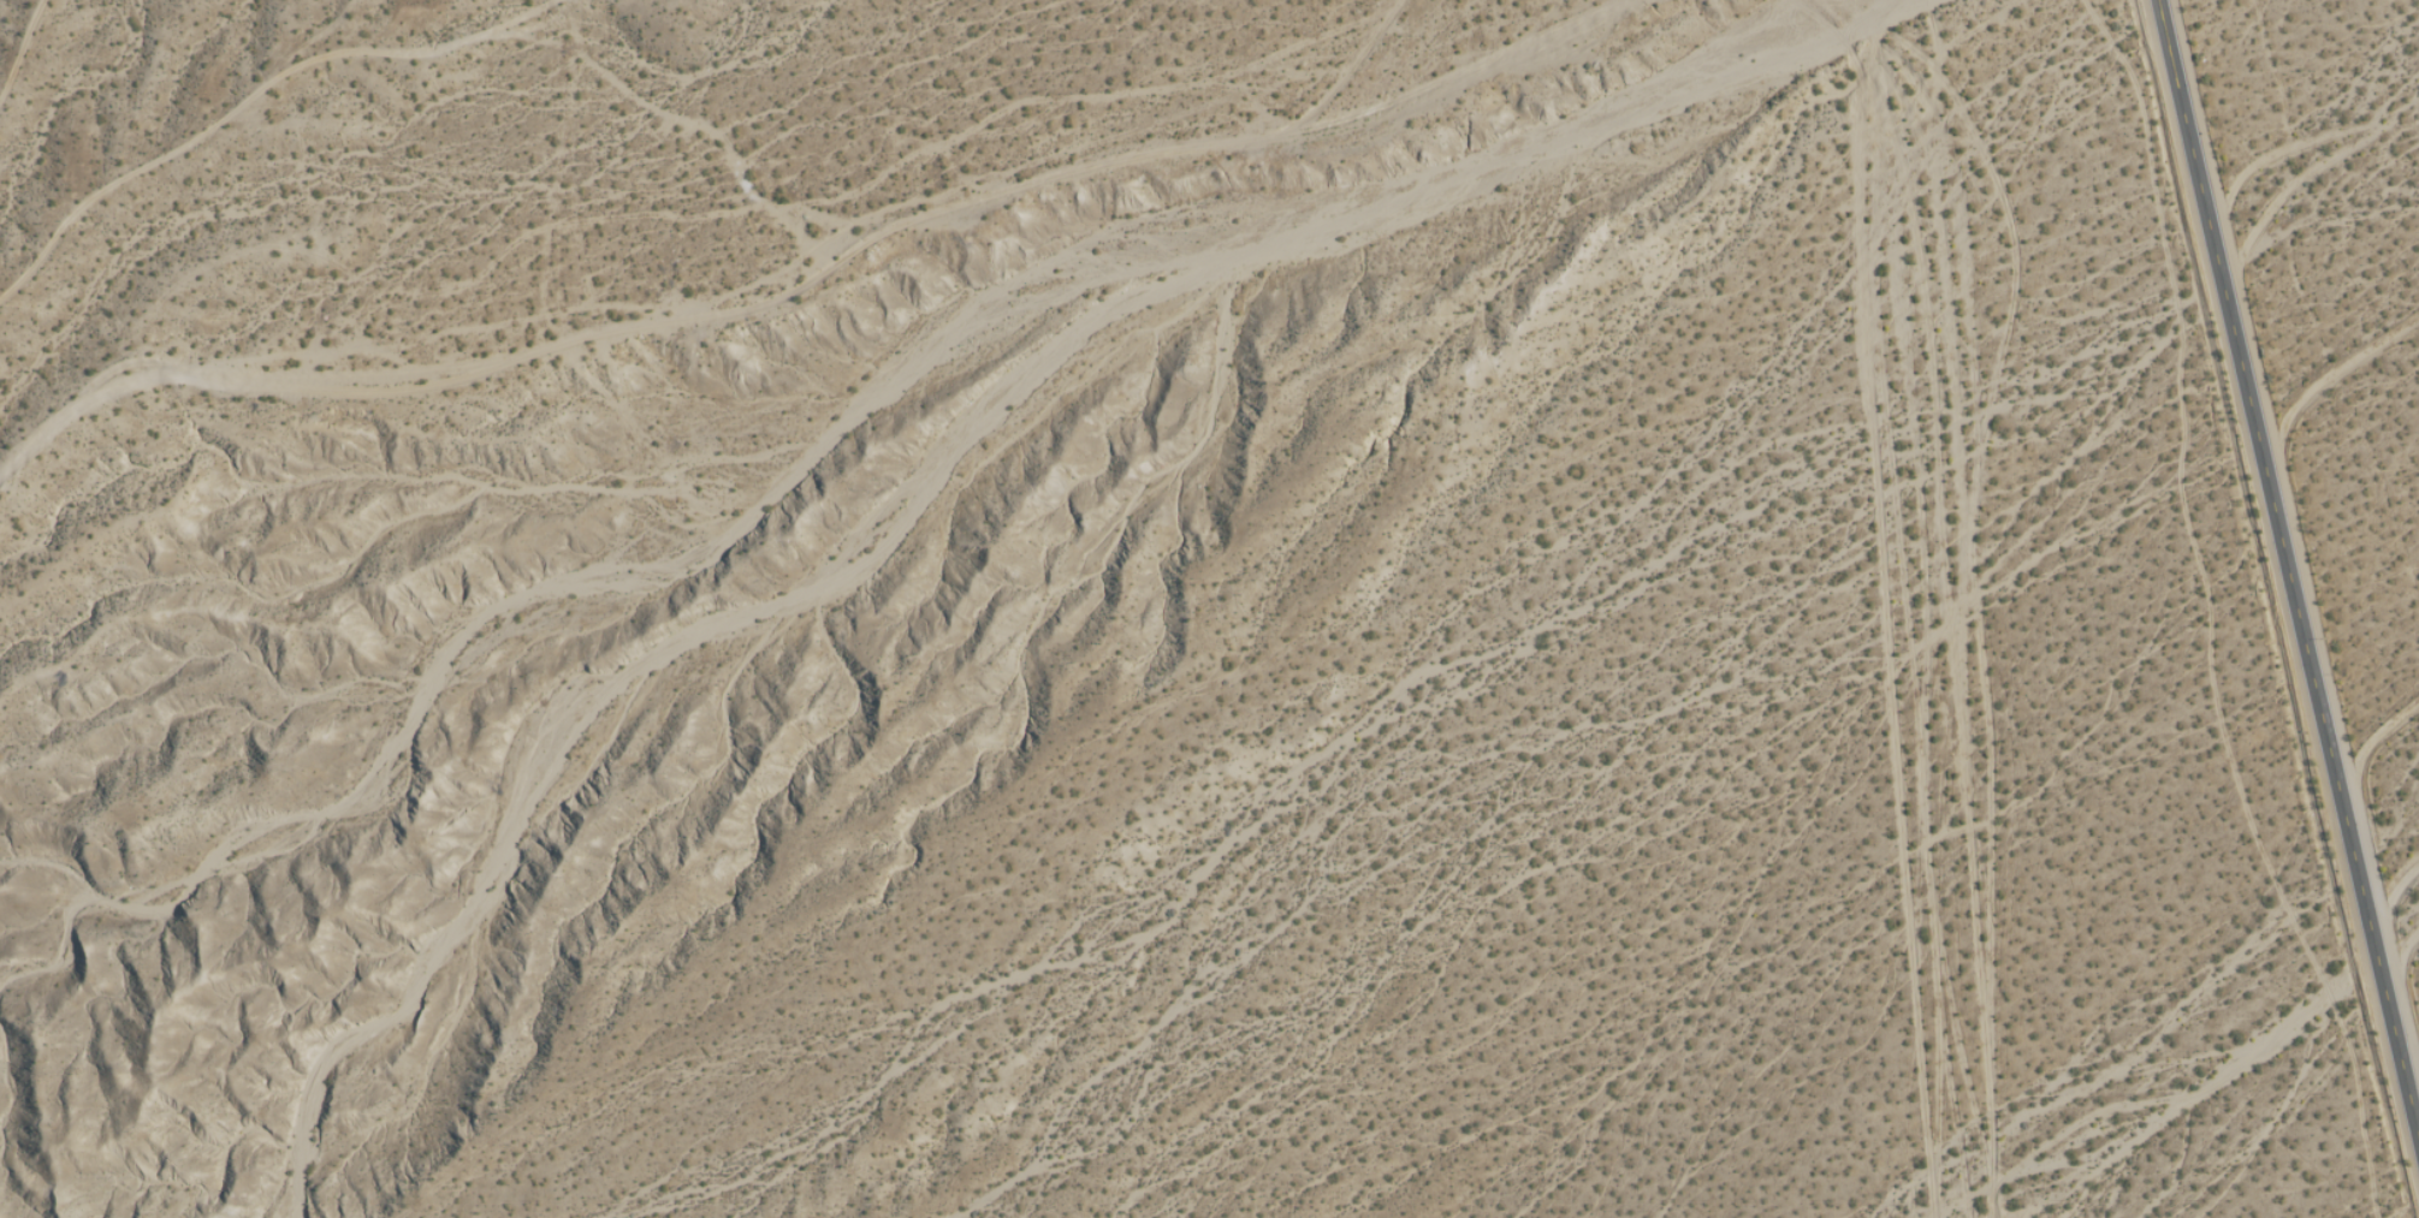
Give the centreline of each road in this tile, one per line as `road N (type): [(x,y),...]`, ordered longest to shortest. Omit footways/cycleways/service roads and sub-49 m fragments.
road 1 (primary): [(2418,1142),(2161,0)]

